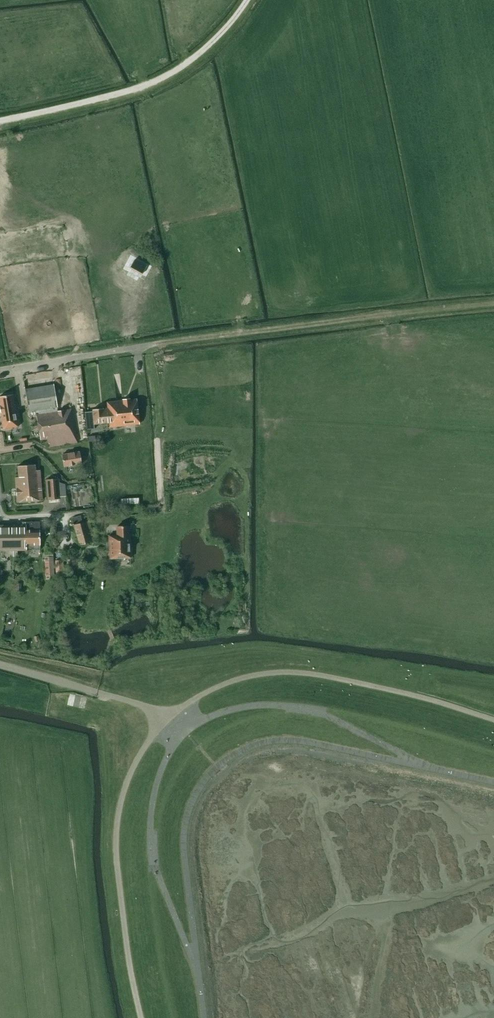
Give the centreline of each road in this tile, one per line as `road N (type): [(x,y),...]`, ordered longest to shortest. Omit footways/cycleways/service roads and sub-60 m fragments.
road 1 (track): [(493,302),(154,344)]
road 2 (unclassified): [(166,718),(0,664)]
road 3 (unclassified): [(0,371),(154,344)]

